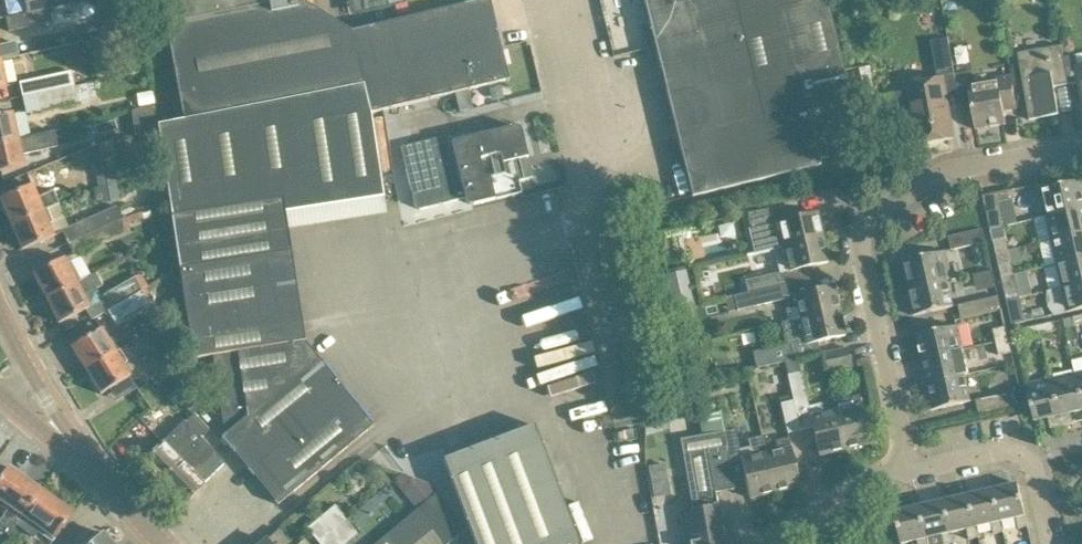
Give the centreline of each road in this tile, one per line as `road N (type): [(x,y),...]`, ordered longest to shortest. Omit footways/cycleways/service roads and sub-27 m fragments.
road 1 (residential): [(909,470),(861,254),(865,231),(880,211),(941,174),(1081,148)]
road 2 (residential): [(96,471),(0,317)]
road 3 (unclassified): [(614,165),(574,0)]
road 4 (residential): [(773,543),(872,481),(909,470)]
road 5 (residential): [(1029,464),(998,451),(909,470)]
road 6 (residential): [(0,392),(96,471)]

